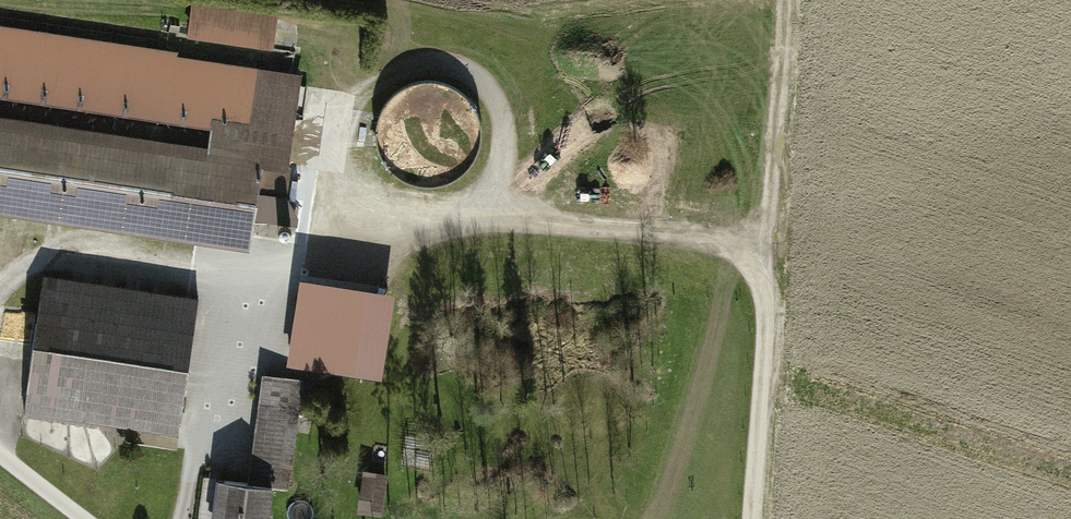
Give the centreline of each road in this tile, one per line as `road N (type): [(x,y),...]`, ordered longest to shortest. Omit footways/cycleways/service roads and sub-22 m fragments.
road 1 (track): [(765,278),(735,249),(678,236),(433,228),(223,273)]
road 2 (track): [(786,0),(765,278)]
road 3 (track): [(182,518),(223,273)]
road 4 (track): [(765,278),(749,518)]
road 5 (track): [(223,273),(57,249),(0,288)]

